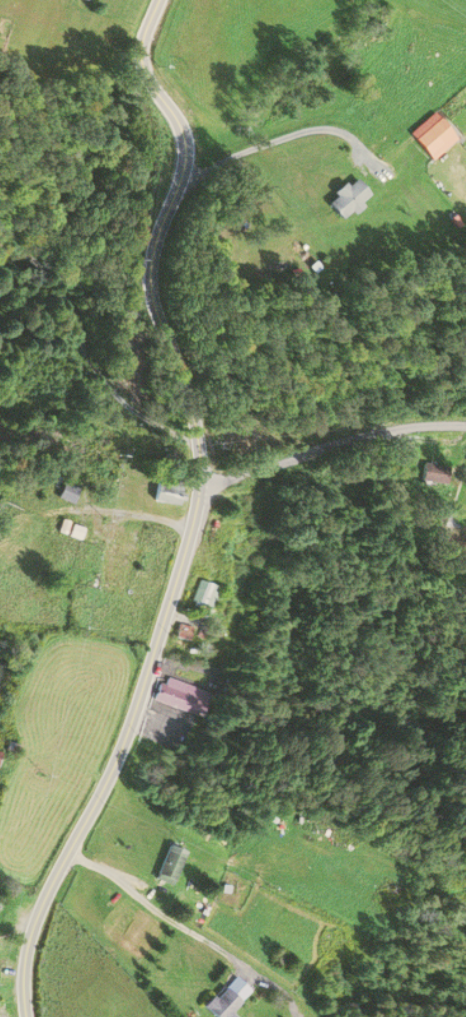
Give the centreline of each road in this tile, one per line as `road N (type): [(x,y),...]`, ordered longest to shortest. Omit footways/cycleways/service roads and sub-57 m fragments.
road 1 (tertiary): [(25,1016),(30,936),(121,750),(201,489),(195,418),(152,292),(152,260),(185,158),(176,116),(139,64),(159,0)]
road 2 (residential): [(465,426),(318,446),(201,489)]

